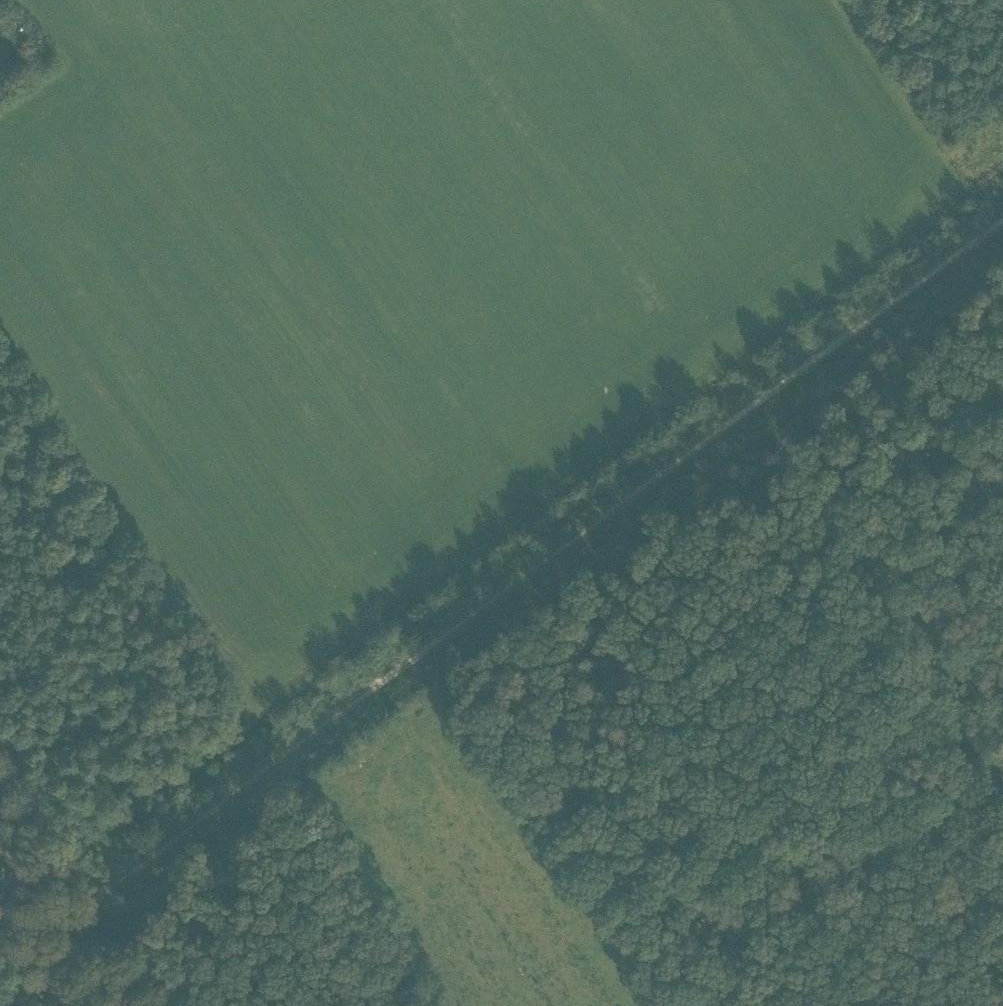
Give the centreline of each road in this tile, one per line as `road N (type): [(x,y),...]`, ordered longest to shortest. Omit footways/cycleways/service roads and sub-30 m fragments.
road 1 (track): [(55,927),(1002,220)]
road 2 (track): [(1002,251),(282,785),(156,895),(137,906),(77,913)]
road 3 (track): [(0,894),(73,1005)]

